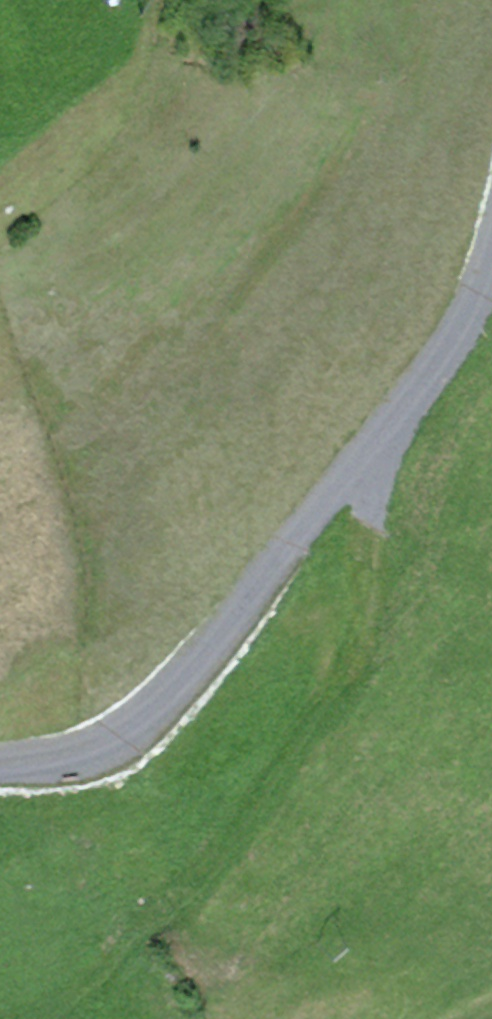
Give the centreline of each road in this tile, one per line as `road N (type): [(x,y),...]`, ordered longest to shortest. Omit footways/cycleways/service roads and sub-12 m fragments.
road 1 (track): [(63,1018),(92,1000),(387,618),(453,427),(491,366)]
road 2 (residential): [(491,256),(441,355),(181,679),(106,742),(0,766)]

